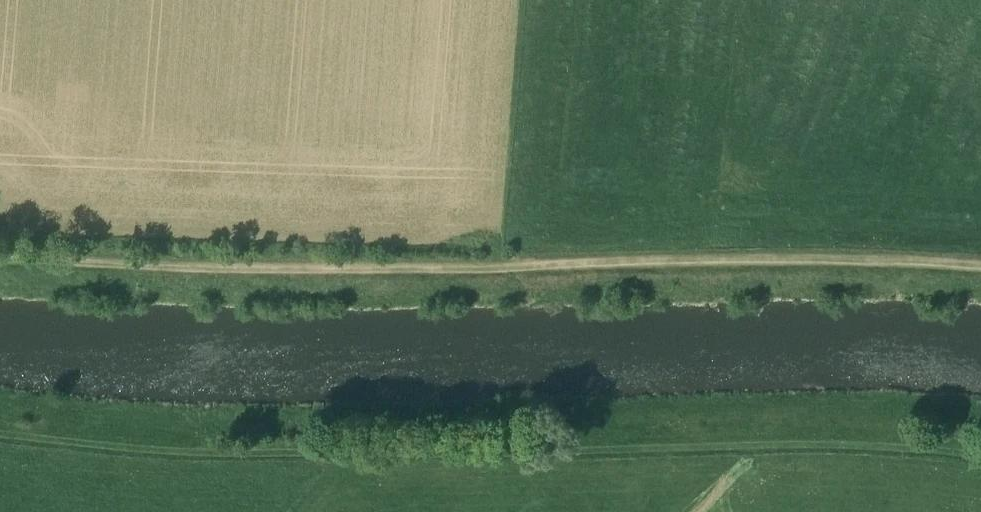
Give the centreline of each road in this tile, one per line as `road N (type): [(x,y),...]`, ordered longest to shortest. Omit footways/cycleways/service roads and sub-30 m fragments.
road 1 (track): [(0,434),(167,452),(872,445),(980,457)]
road 2 (track): [(980,266),(652,261),(301,271),(0,260)]

